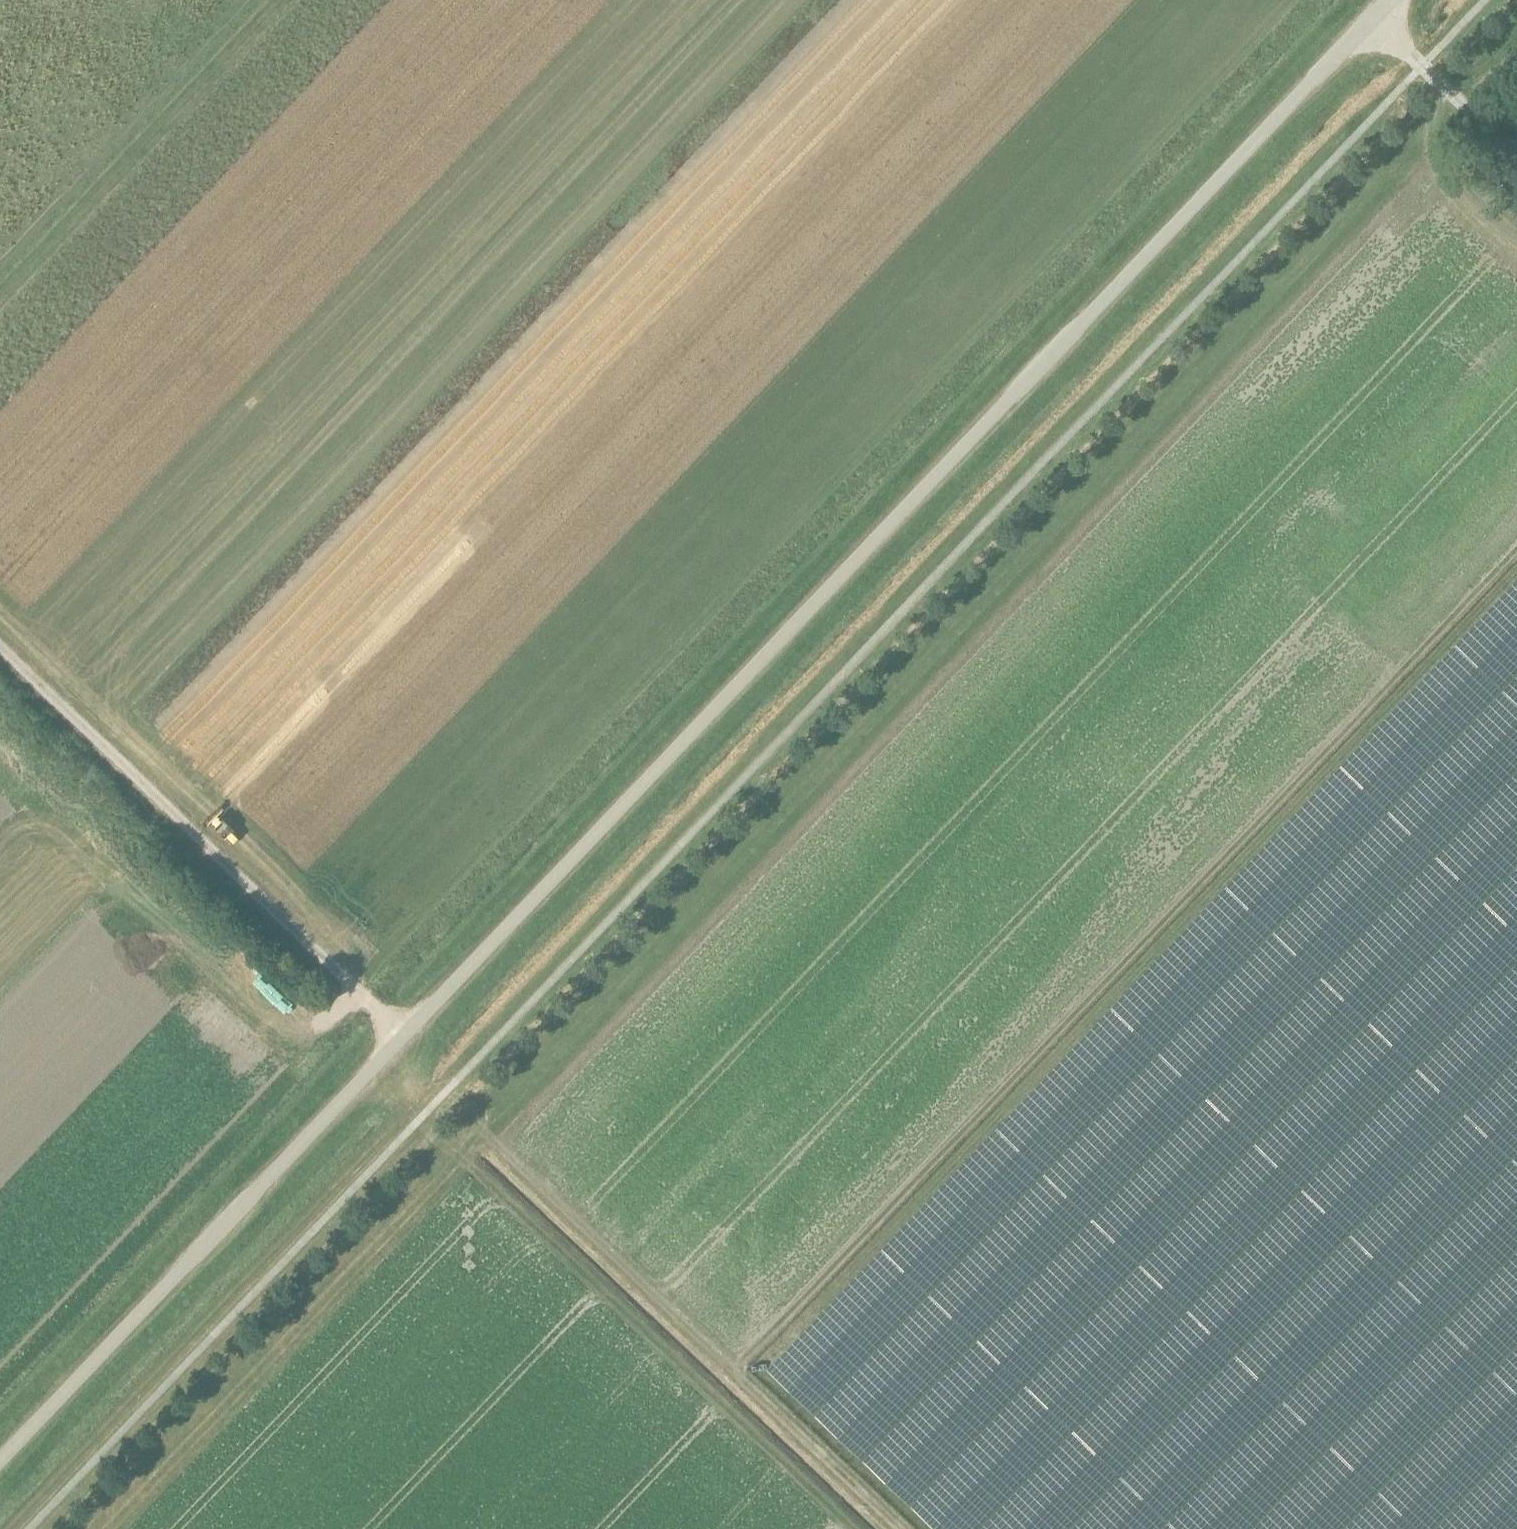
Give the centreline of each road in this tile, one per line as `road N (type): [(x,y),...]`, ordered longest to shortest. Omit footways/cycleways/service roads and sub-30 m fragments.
road 1 (tertiary): [(0,1467),(1395,0)]
road 2 (track): [(0,655),(405,1040)]

